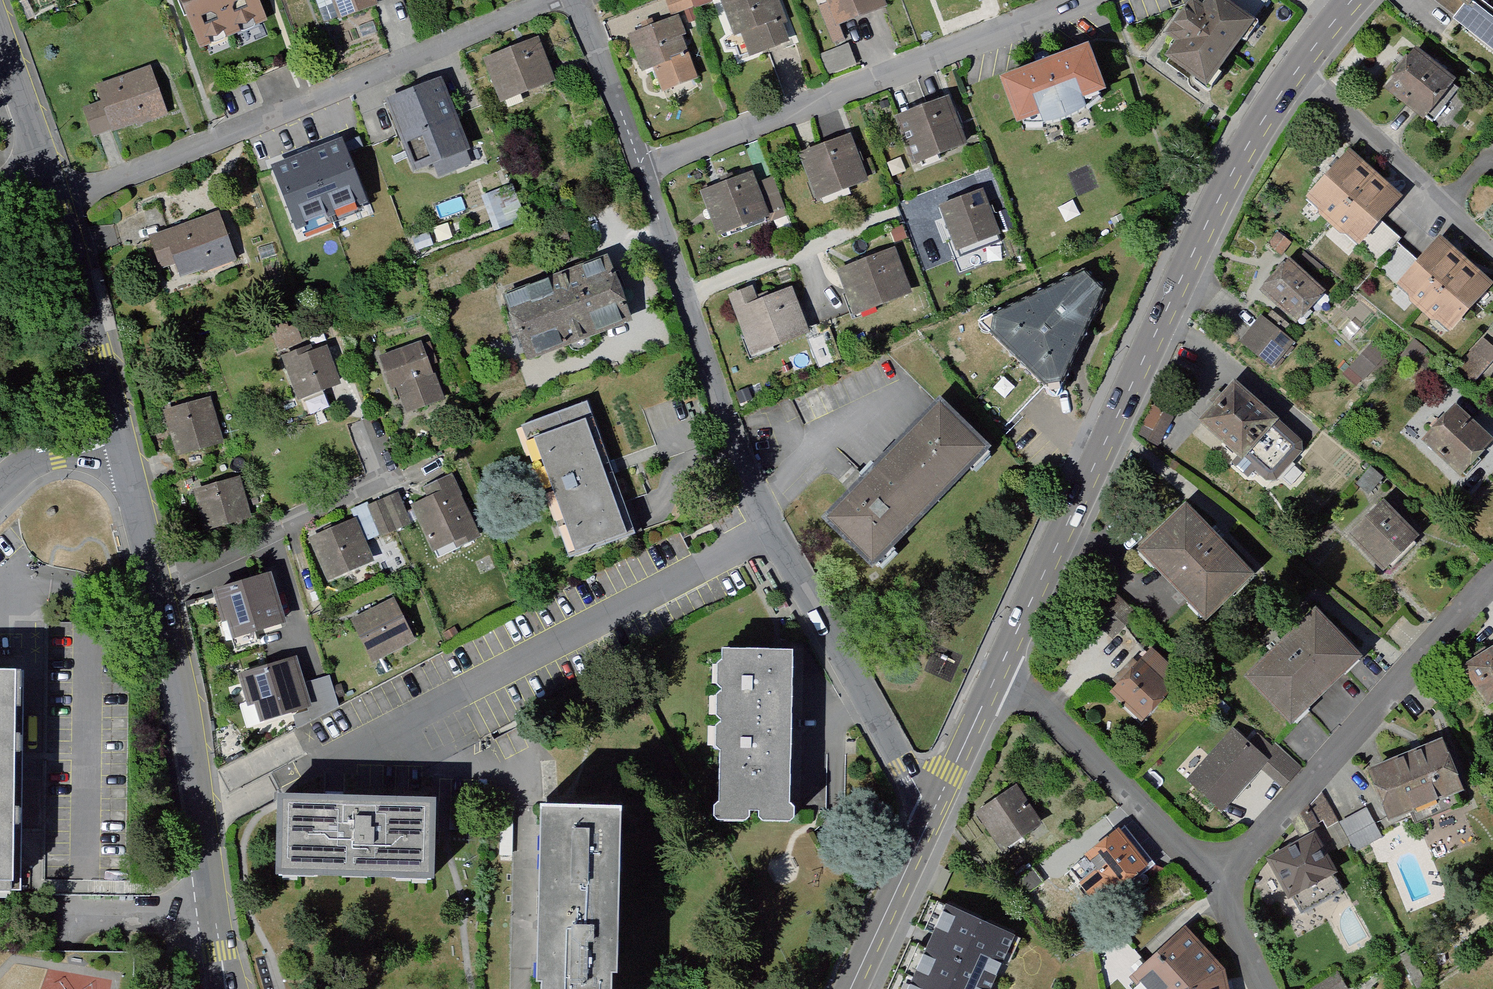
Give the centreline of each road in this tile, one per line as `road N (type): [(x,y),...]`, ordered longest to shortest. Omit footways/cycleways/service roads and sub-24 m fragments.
road 1 (secondary): [(1350,0),(1272,99),(1182,260),(994,671)]
road 2 (residential): [(928,814),(767,539),(638,170)]
road 3 (residential): [(54,196),(448,48),(546,0)]
road 4 (residential): [(638,170),(1081,0)]
road 5 (residential): [(1219,889),(1492,574)]
road 6 (residential): [(158,587),(184,702),(223,988)]
road 7 (residential): [(1219,889),(994,671)]
road 8 (residential): [(394,475),(158,587)]
road 9 (residential): [(54,196),(121,442)]
road 10 (secondary): [(928,814),(852,988)]
road 11 (residential): [(638,170),(575,0)]
road 12 (residential): [(0,43),(54,196)]
road 13 (secondary): [(994,671),(928,814)]
road 14 (residential): [(121,442),(158,587)]
road 15 (residential): [(0,487),(57,452),(121,442)]

